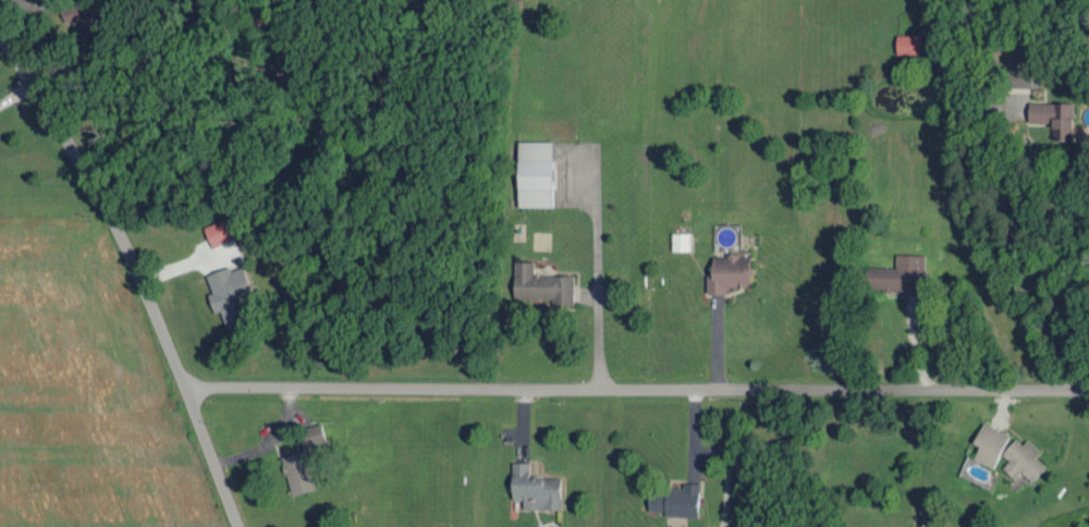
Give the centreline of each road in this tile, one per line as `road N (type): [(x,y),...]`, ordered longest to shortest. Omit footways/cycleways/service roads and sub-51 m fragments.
road 1 (residential): [(181,382),(1088,387)]
road 2 (residential): [(236,526),(113,222),(0,33)]

